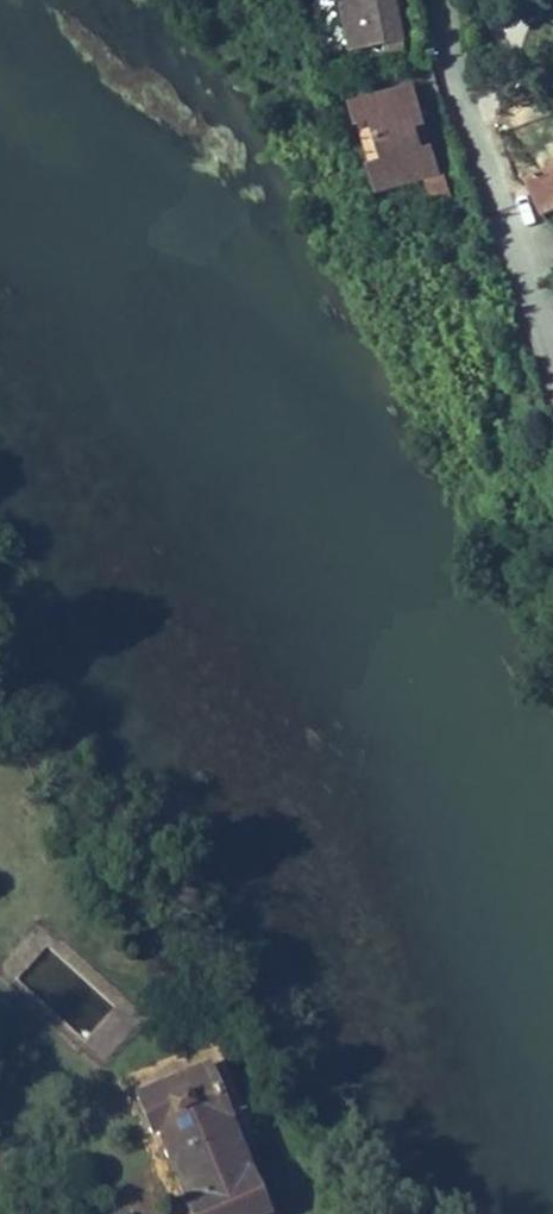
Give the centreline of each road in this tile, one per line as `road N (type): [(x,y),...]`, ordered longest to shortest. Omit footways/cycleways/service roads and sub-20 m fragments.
road 1 (residential): [(552,342),(462,93),(440,0)]

